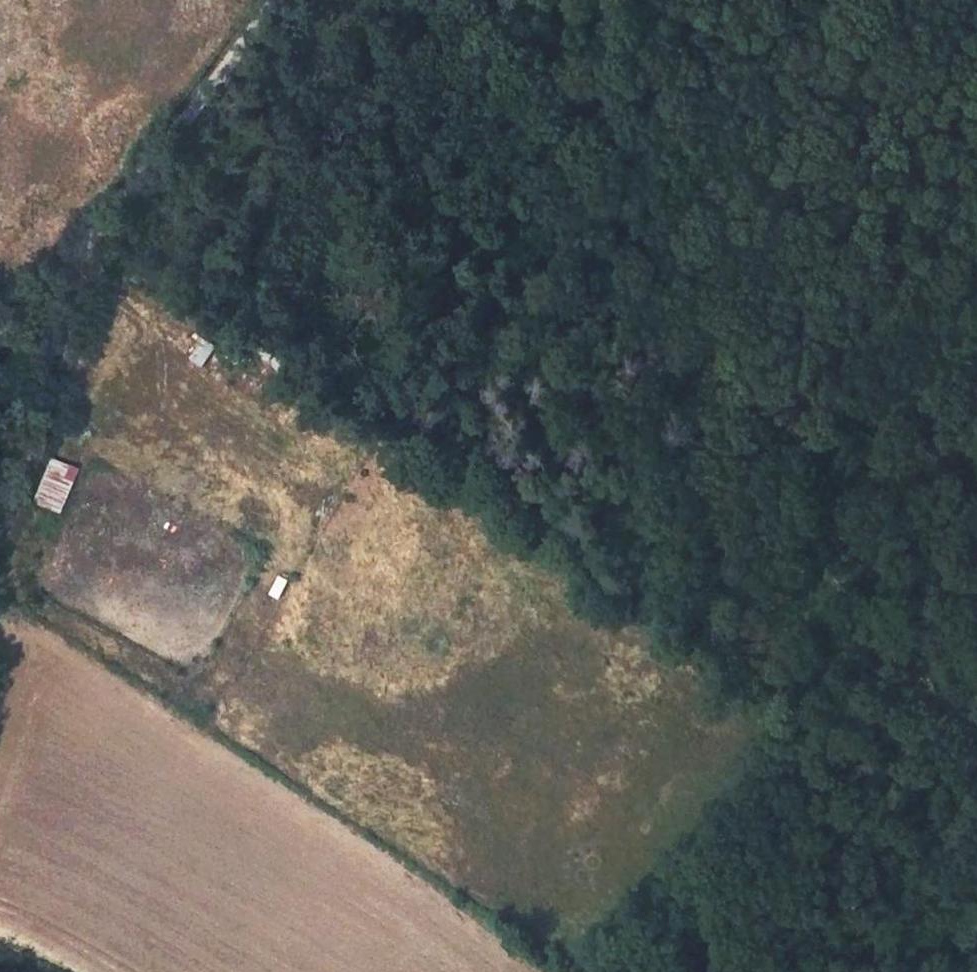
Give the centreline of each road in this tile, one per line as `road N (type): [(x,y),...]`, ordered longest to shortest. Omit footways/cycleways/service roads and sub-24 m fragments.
road 1 (track): [(0,524),(77,266),(259,0)]

